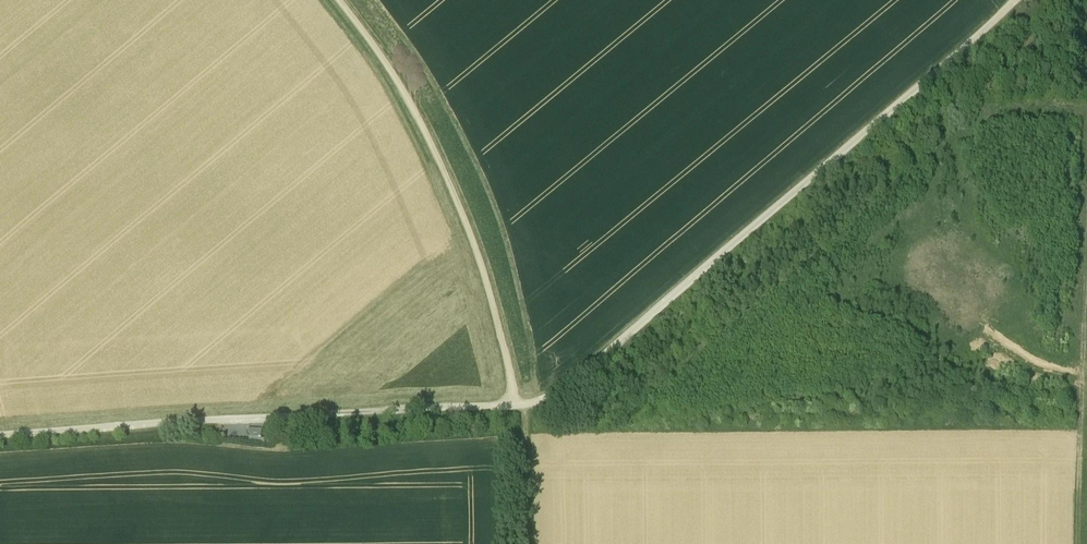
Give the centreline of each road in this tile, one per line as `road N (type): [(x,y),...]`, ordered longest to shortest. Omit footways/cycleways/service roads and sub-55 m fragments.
road 1 (track): [(0,436),(525,408),(577,378),(1016,0)]
road 2 (track): [(337,0),(399,87),(452,193),(479,259),(517,407)]
road 3 (track): [(1079,543),(1086,220)]
road 4 (track): [(528,543),(525,408)]

